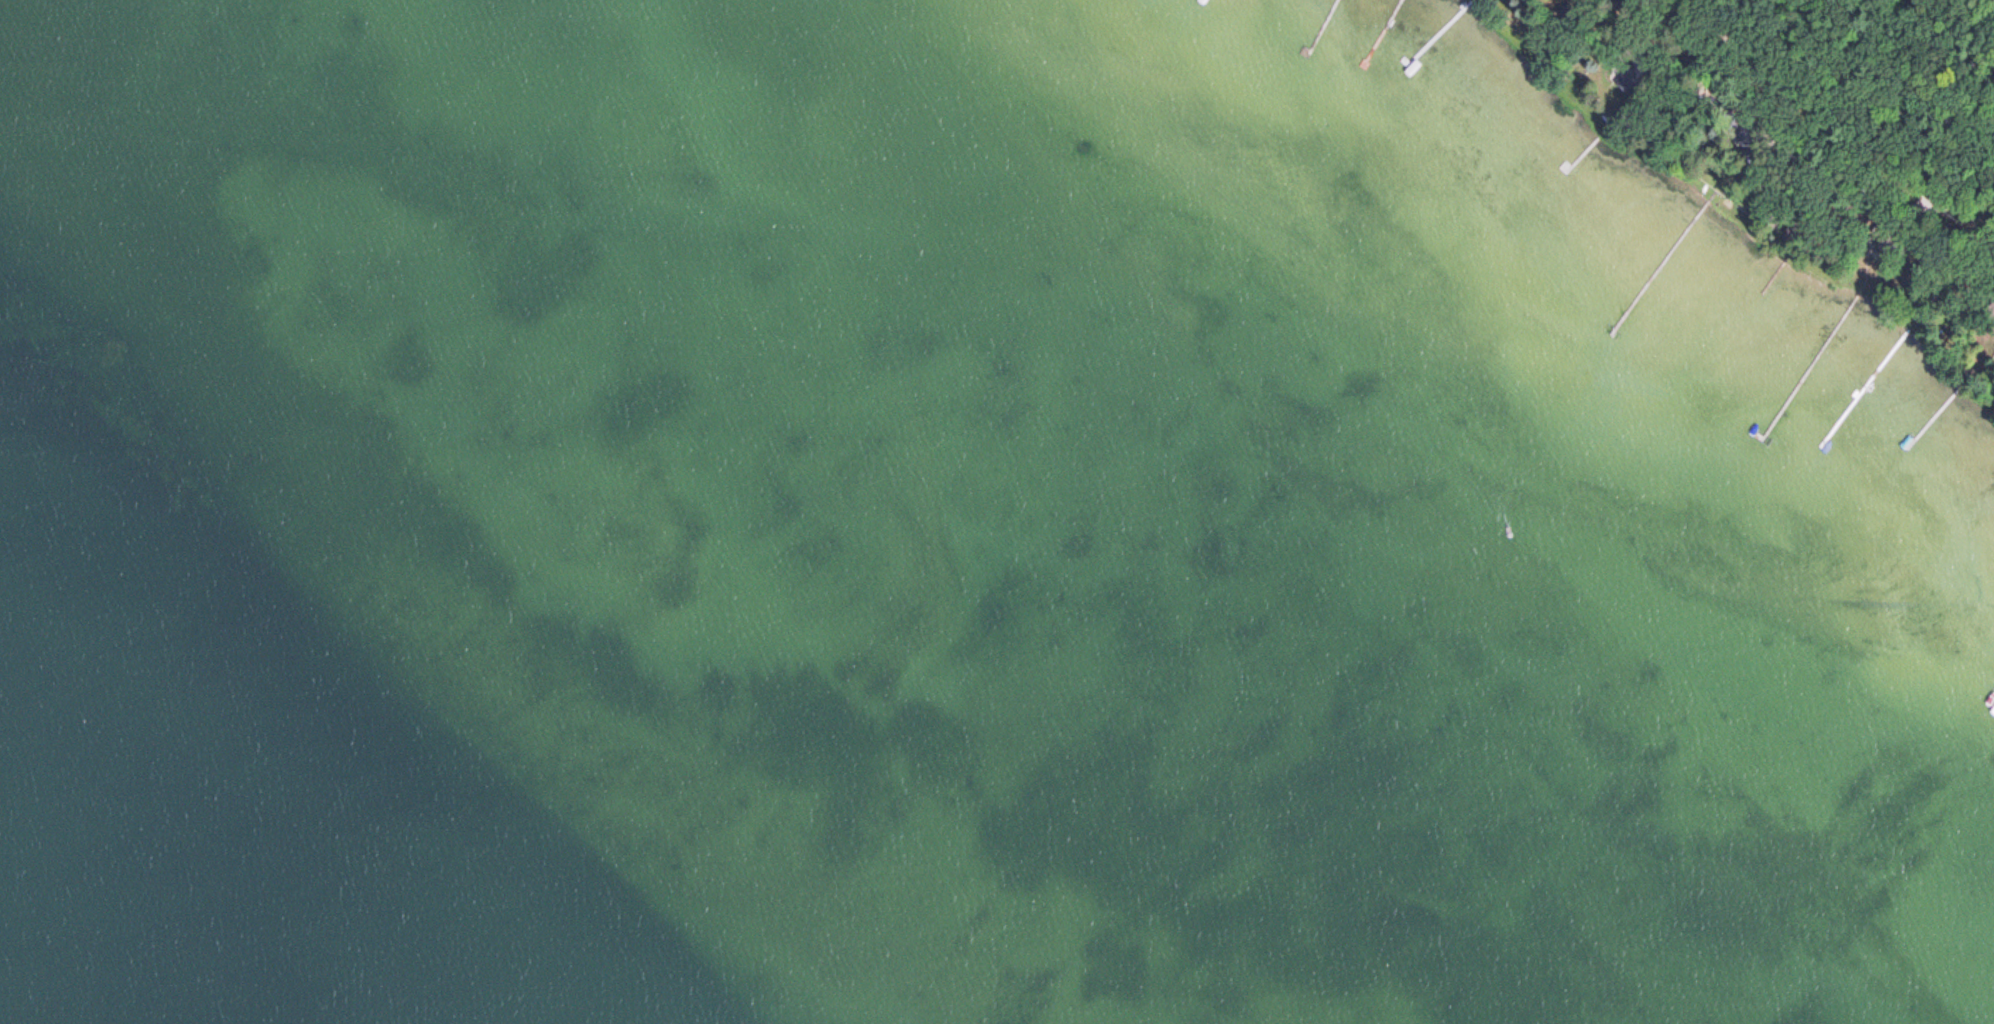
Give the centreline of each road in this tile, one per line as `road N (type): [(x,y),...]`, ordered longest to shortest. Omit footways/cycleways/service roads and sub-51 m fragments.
road 1 (residential): [(1665,0),(1723,31),(1993,236)]

